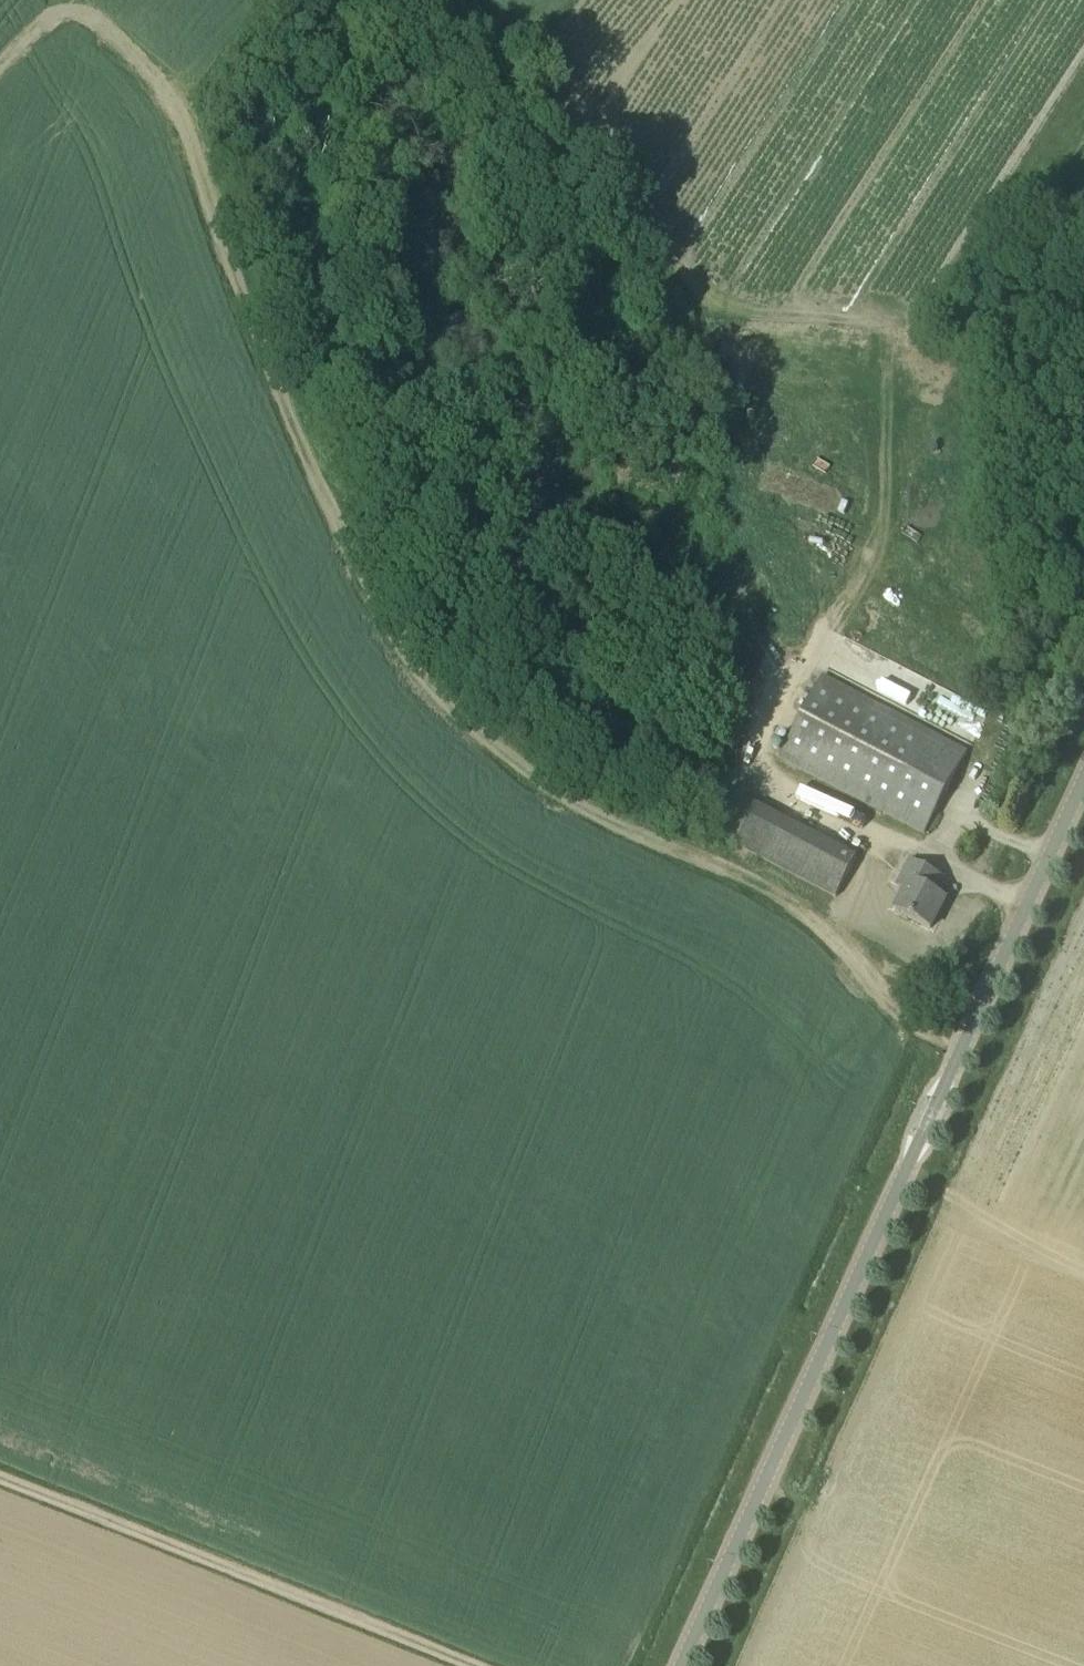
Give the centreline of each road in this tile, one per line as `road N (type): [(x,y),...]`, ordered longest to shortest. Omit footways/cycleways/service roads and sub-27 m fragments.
road 1 (track): [(962,1045),(901,1012),(839,922),(581,806),(470,722),(408,651),(346,534),(279,391),(169,94),(137,53),(75,5),(48,10),(0,69)]
road 2 (unclassified): [(680,1665),(1083,778)]
road 3 (track): [(475,1665),(0,1479)]

